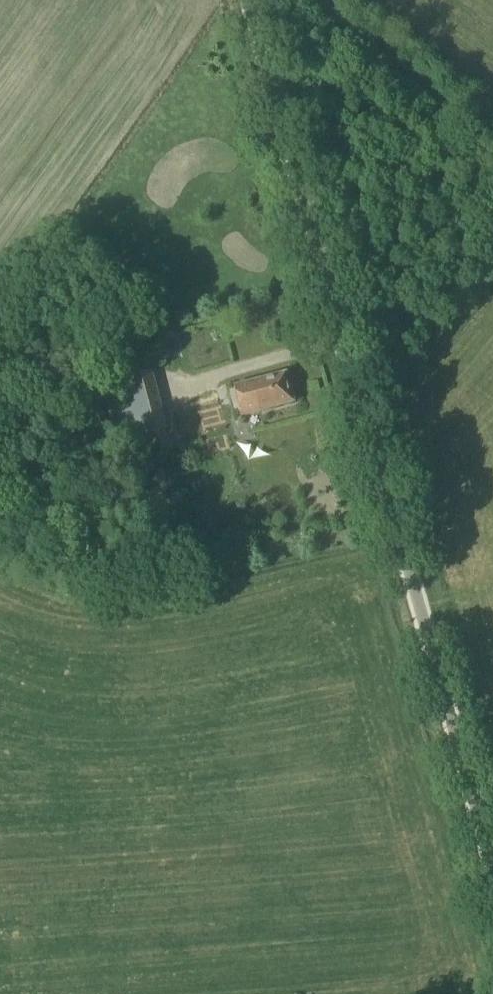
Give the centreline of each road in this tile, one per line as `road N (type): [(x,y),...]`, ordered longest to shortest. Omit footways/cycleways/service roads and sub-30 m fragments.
road 1 (unclassified): [(492,872),(244,0)]
road 2 (track): [(314,0),(492,138)]

